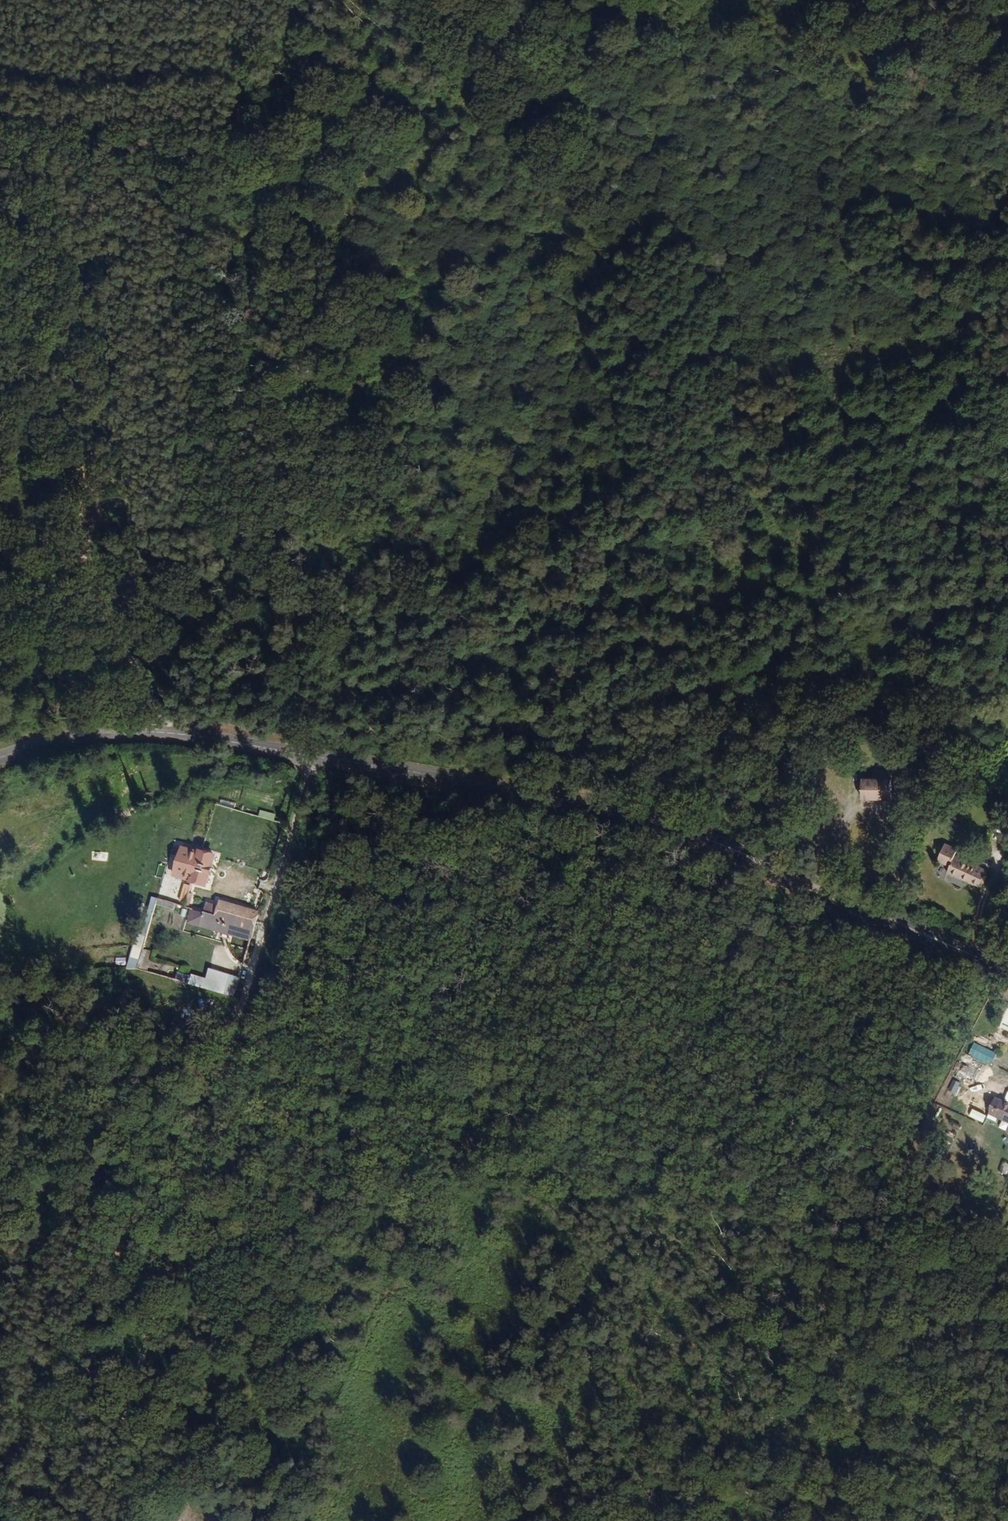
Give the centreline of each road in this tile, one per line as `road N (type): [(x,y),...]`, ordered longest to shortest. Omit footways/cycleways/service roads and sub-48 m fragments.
road 1 (track): [(340,344),(339,409),(316,504),(323,671),(313,752),(95,1520)]
road 2 (tertiary): [(1007,972),(799,873),(684,831),(512,790),(179,735),(76,734),(0,756)]
road 3 (track): [(179,735),(88,558),(0,526)]

